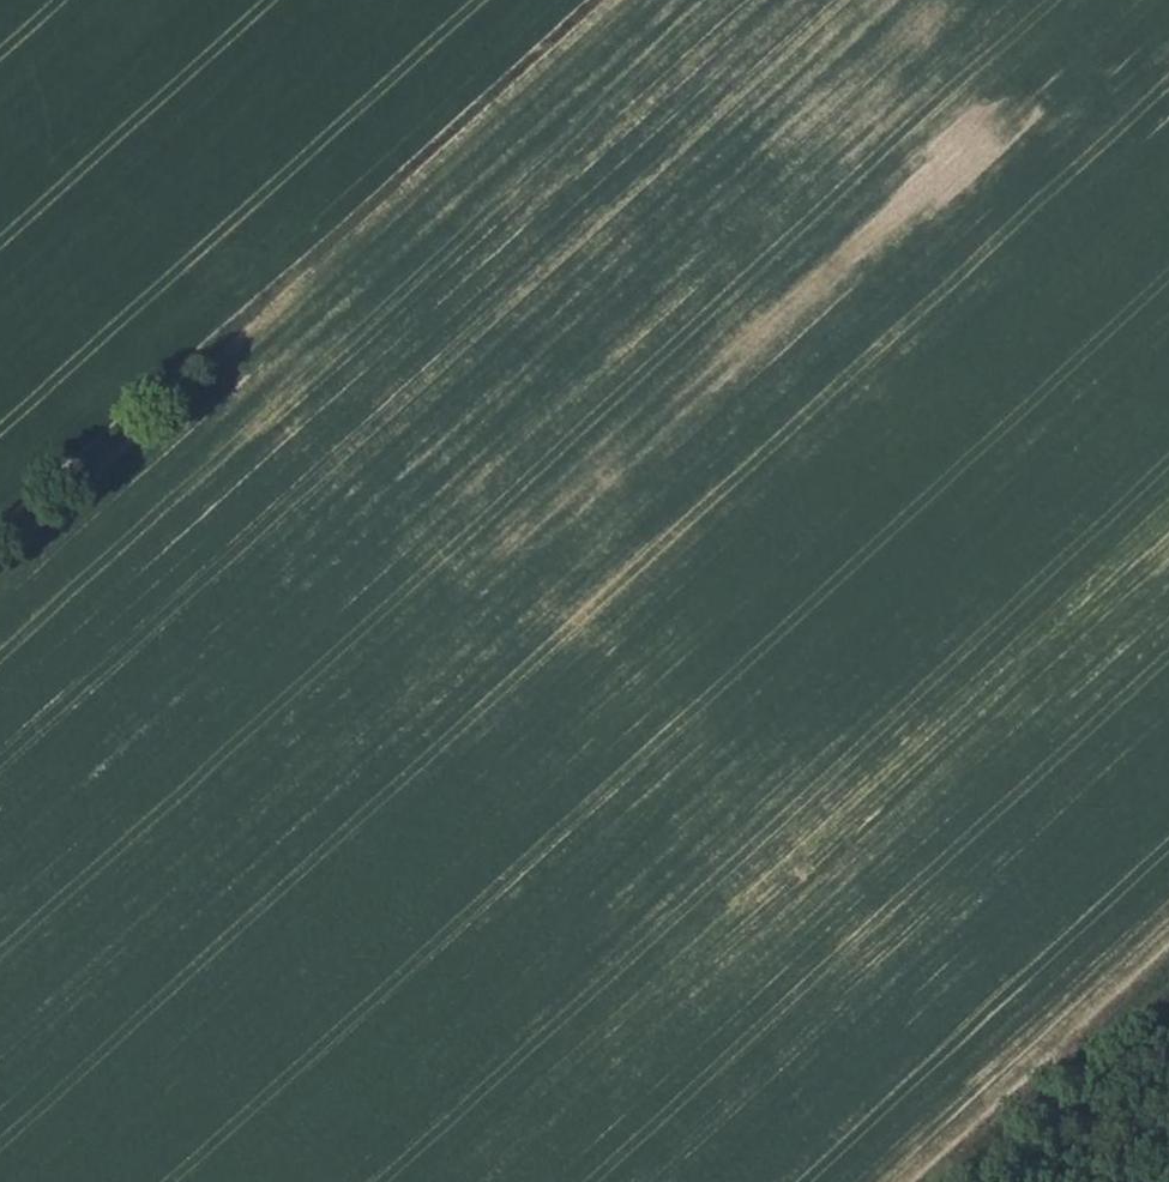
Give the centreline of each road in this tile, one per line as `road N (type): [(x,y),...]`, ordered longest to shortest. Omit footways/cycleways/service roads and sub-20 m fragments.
road 1 (track): [(964,1181),(1168,994)]

